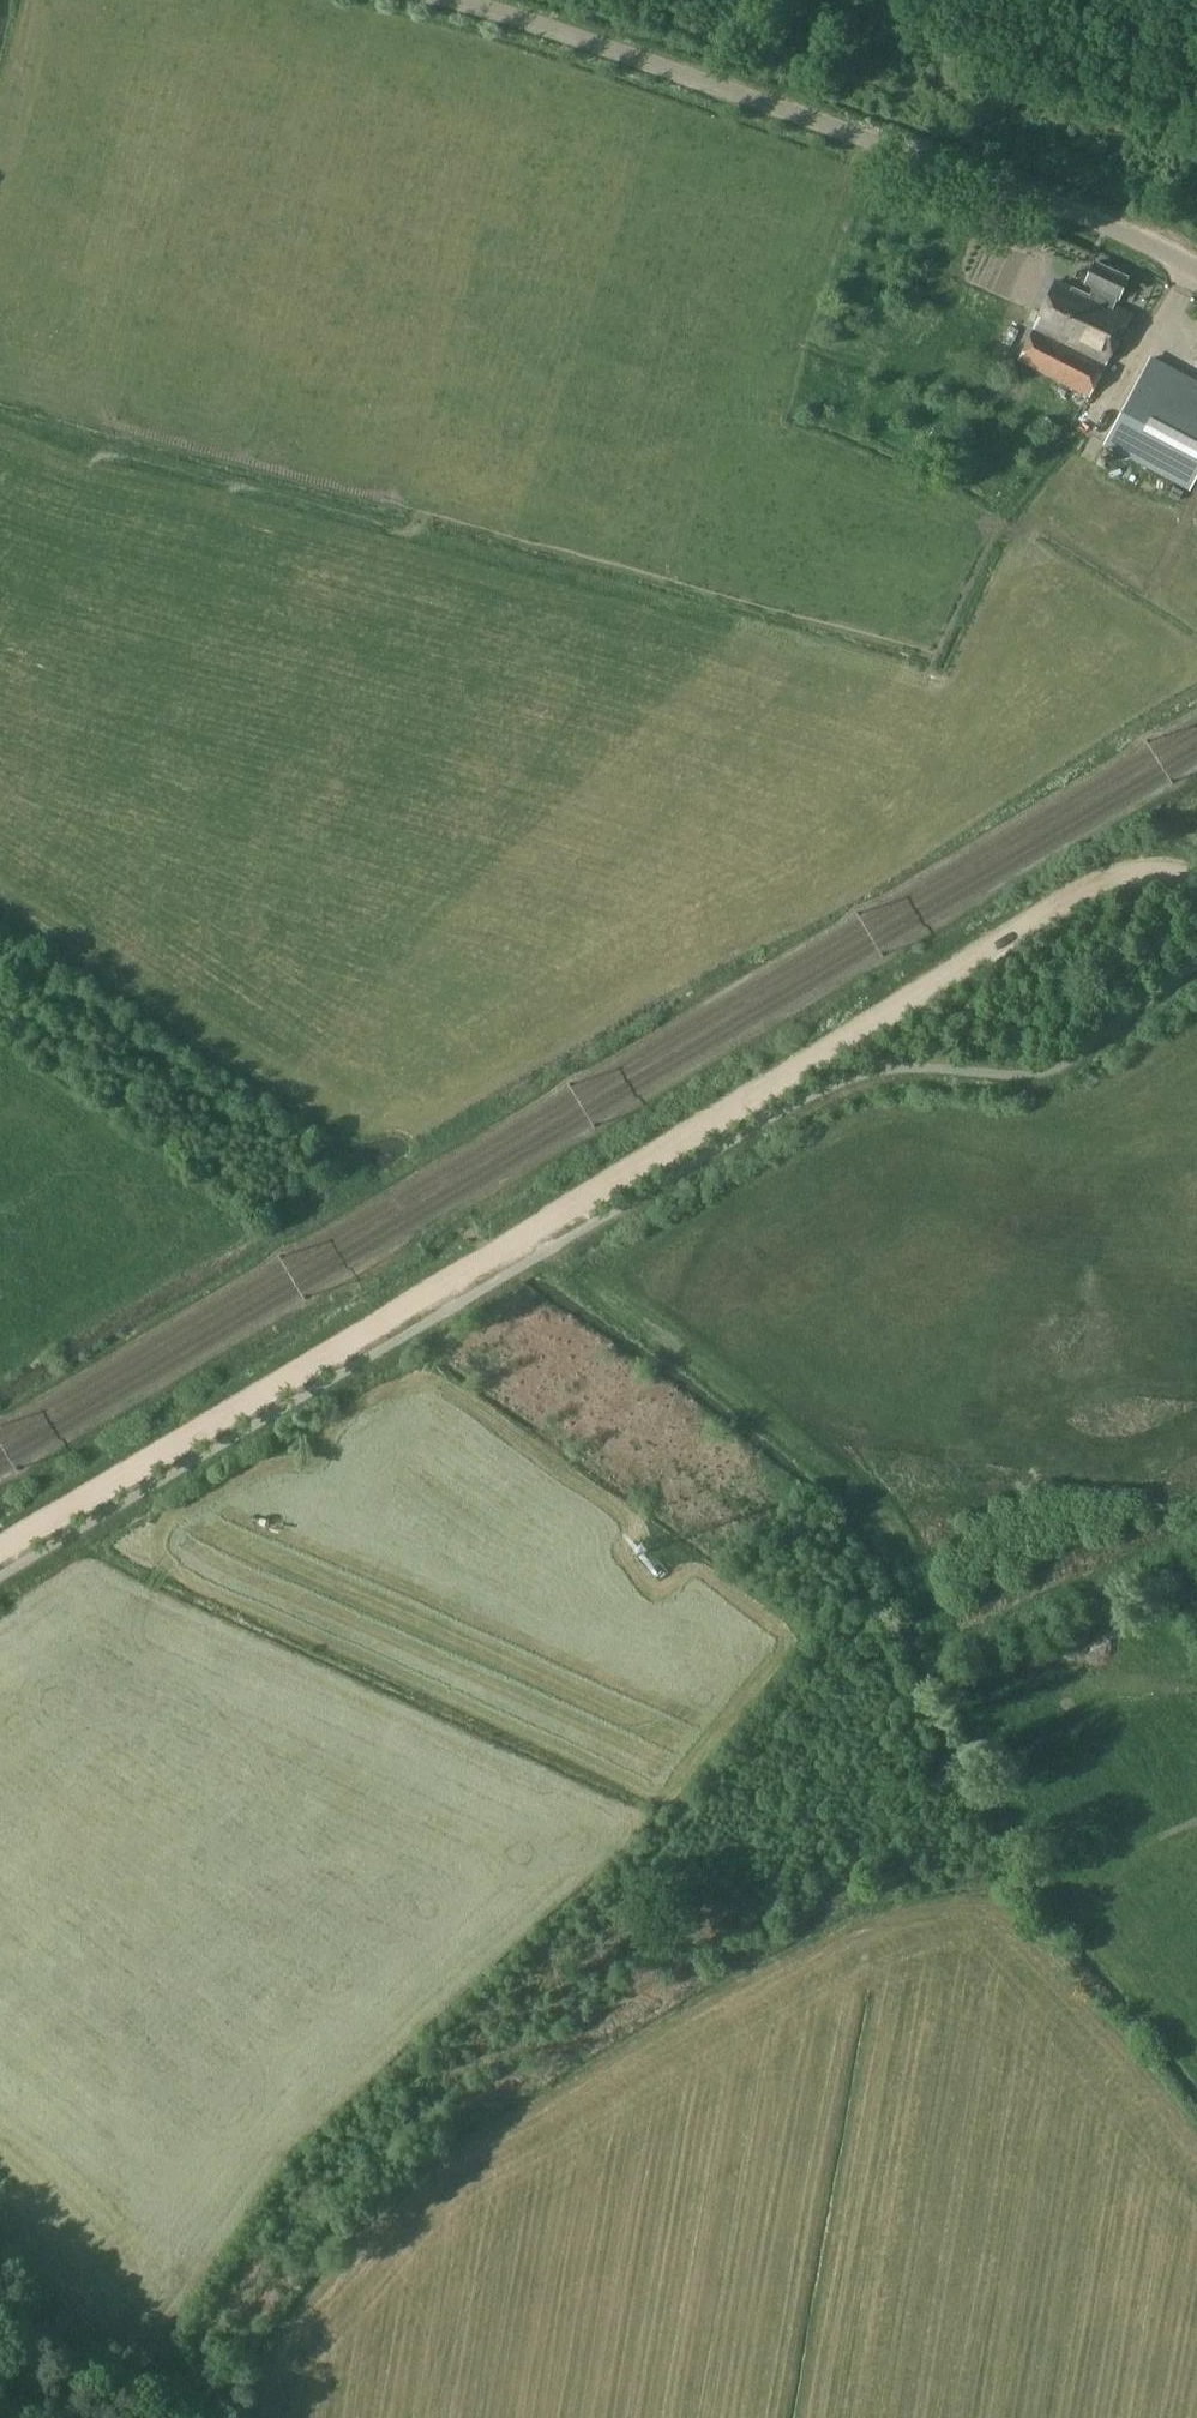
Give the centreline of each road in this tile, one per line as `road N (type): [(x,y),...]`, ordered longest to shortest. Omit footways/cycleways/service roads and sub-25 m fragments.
road 1 (track): [(0,1550),(1107,887),(1152,881),(1196,889)]
road 2 (unclassified): [(460,0),(968,169),(1196,270)]

